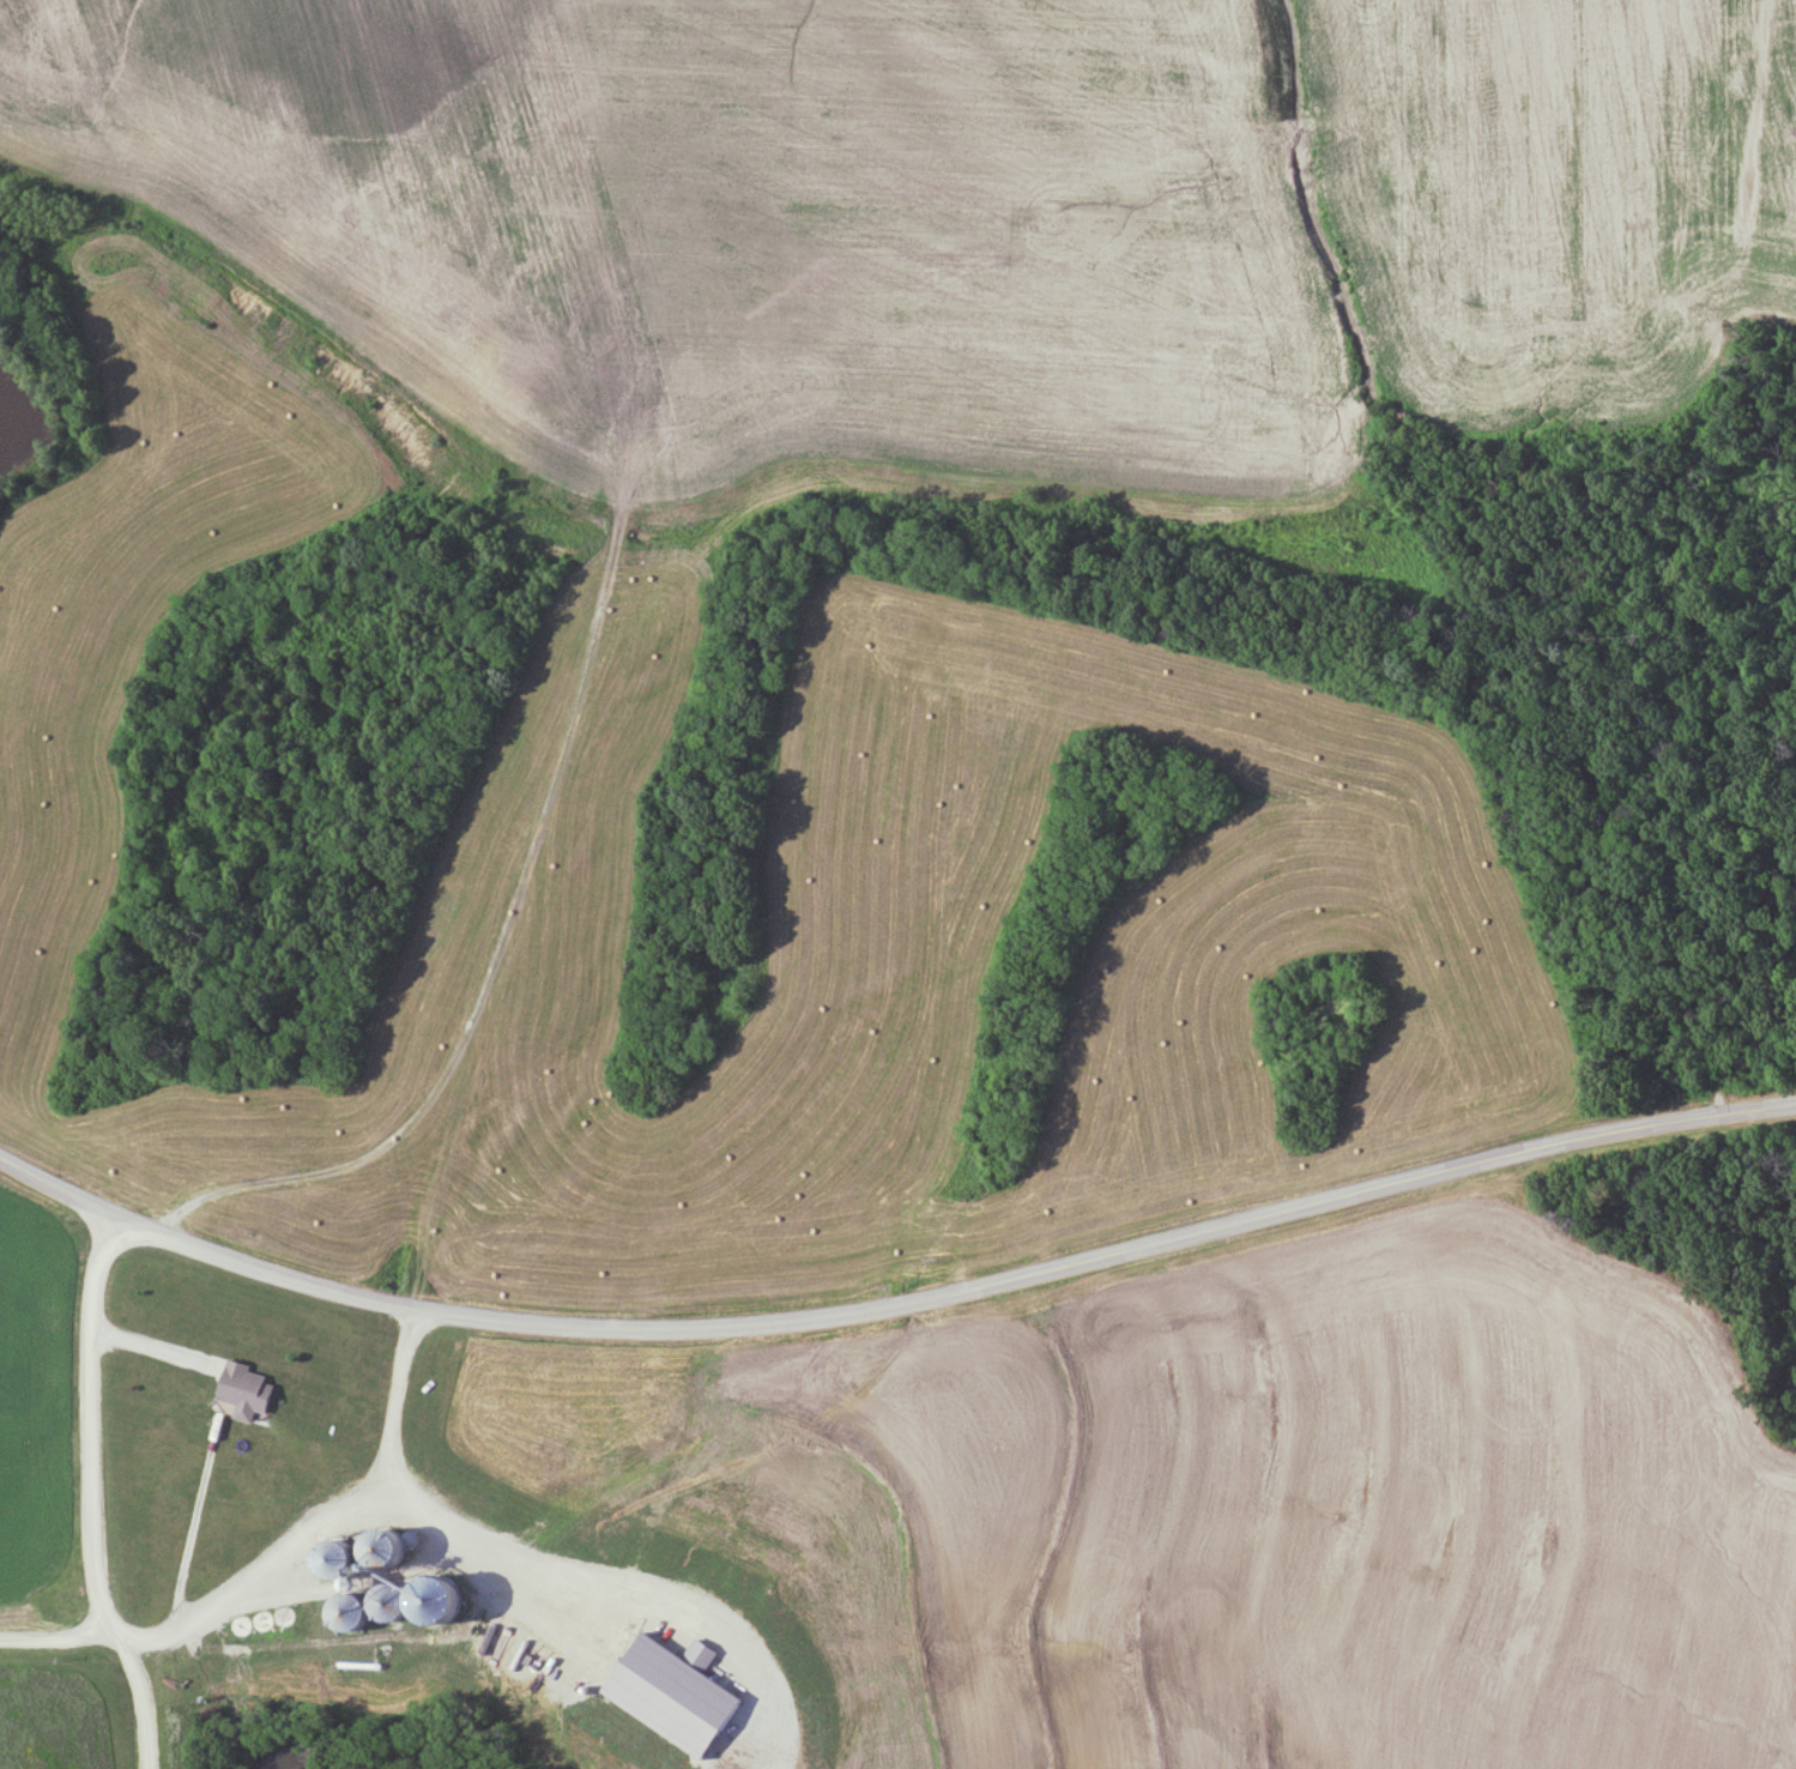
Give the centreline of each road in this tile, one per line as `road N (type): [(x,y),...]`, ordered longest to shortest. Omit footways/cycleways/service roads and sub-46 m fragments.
road 1 (tertiary): [(0,1163),(104,1218),(337,1299),(468,1324),(623,1336),(840,1322),(975,1296),(1621,1133),(1795,1107)]
road 2 (residential): [(151,1768),(146,1692),(104,1620),(96,1533),(98,1279),(123,1225)]

